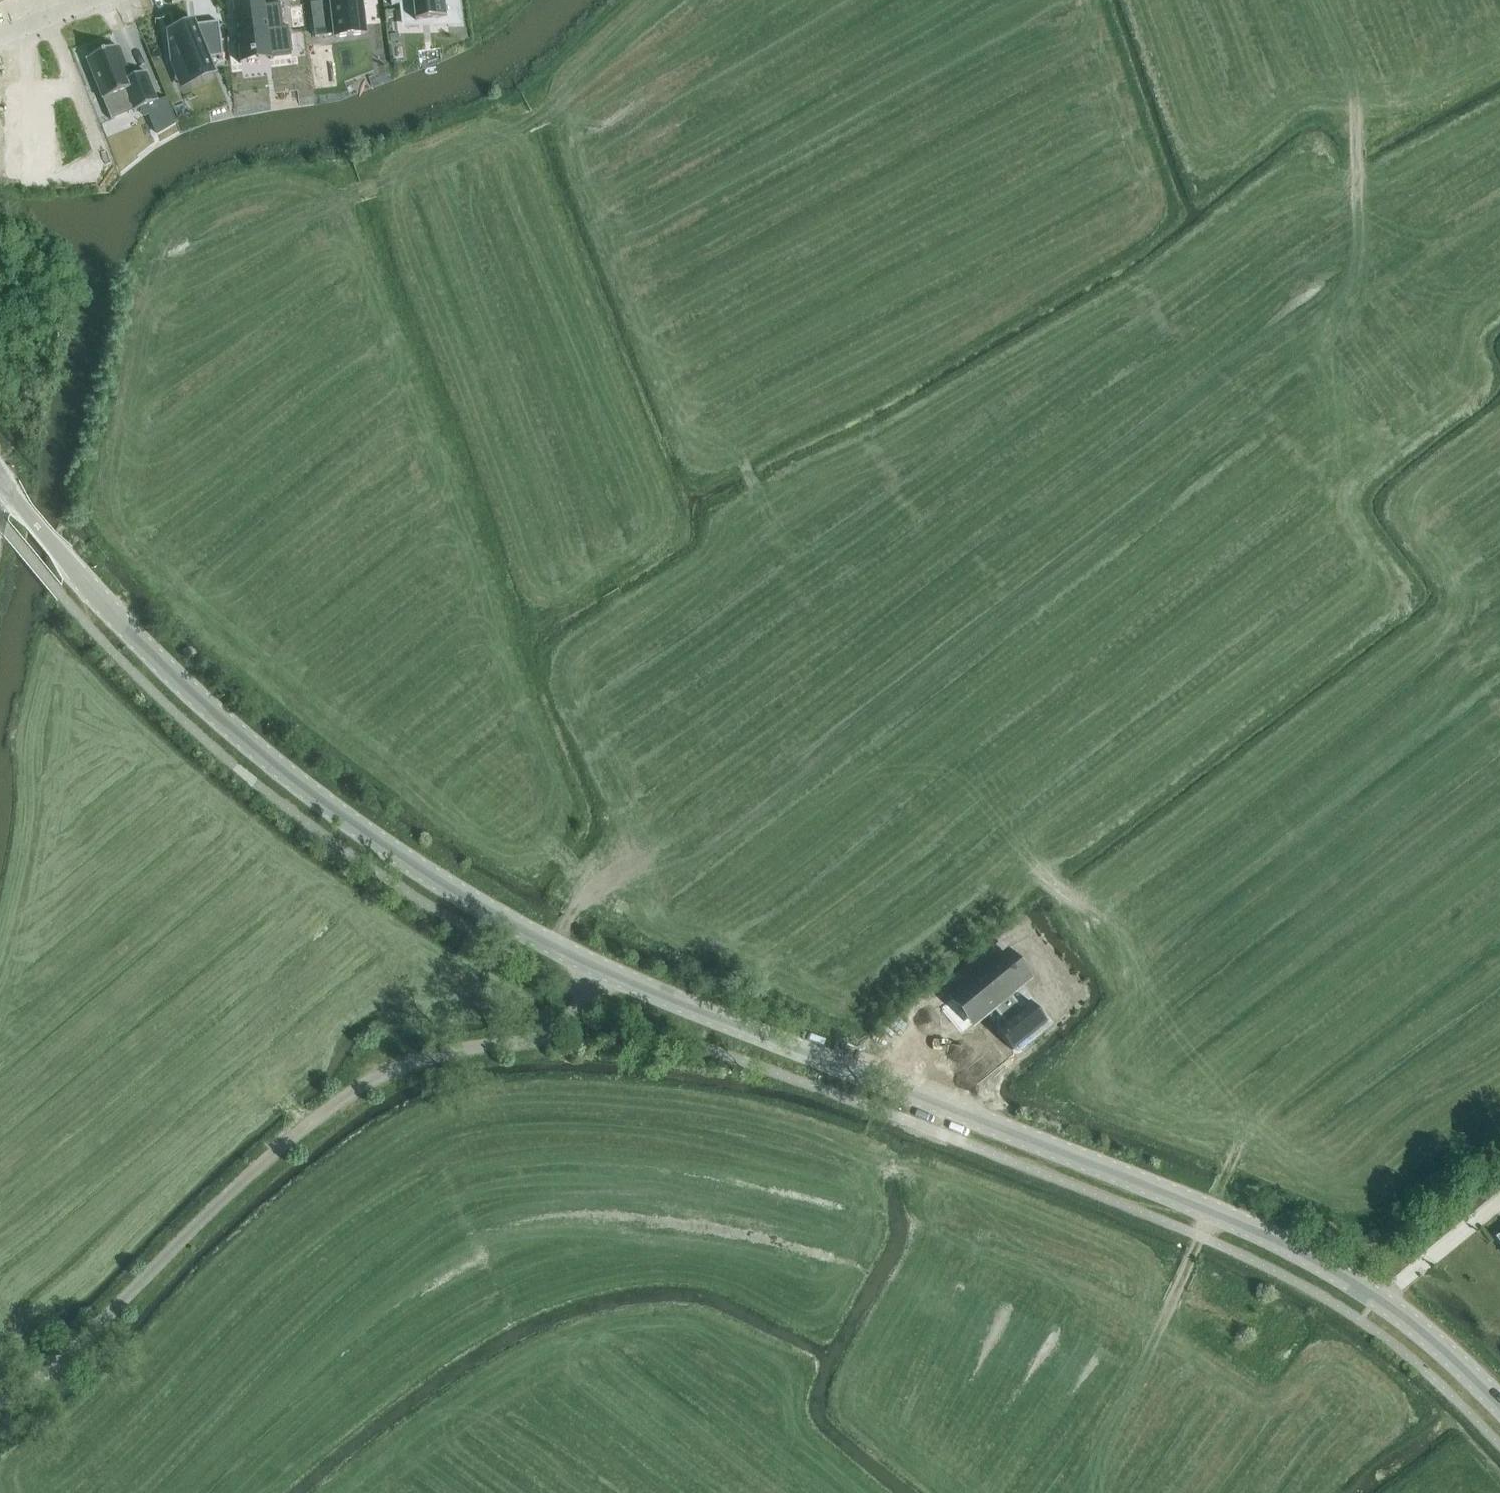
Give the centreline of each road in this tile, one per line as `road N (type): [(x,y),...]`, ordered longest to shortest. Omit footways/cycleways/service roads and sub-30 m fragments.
road 1 (tertiary): [(1499,1408),(1415,1328),(1266,1237),(596,968)]
road 2 (tertiary): [(596,968),(437,882),(281,772),(137,640),(0,480)]
road 3 (unclassified): [(0,1403),(55,1366),(271,1156),(337,1103),(422,1059),(556,1030),(596,968)]

